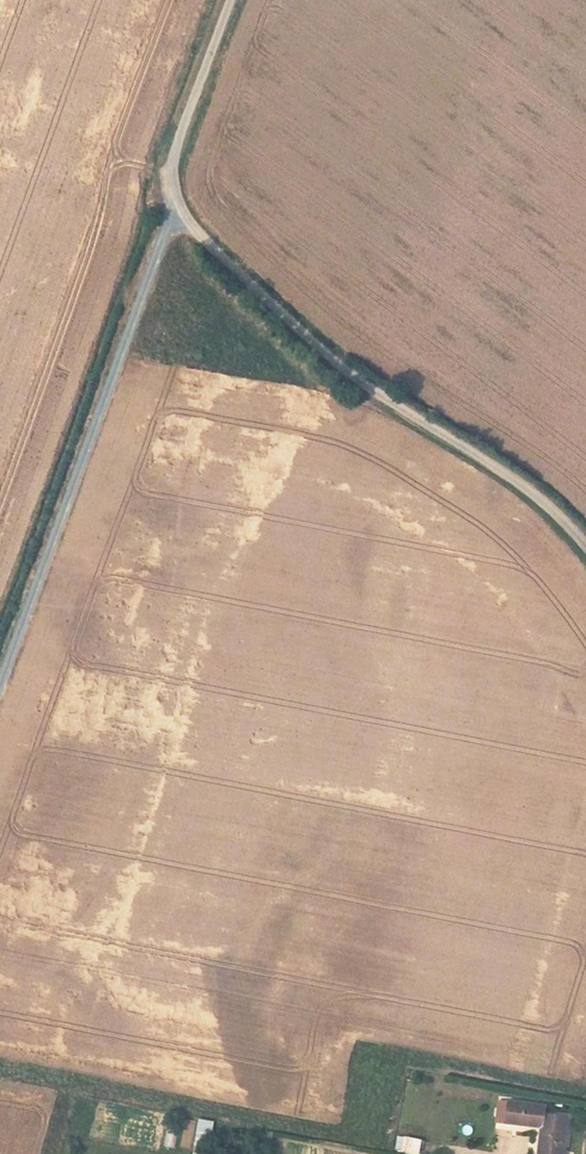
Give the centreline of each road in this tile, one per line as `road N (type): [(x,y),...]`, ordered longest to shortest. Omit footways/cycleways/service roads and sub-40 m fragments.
road 1 (unclassified): [(585,545),(511,477),(345,372),(239,278),(178,209),(174,162),(232,0)]
road 2 (track): [(178,209),(0,687)]

